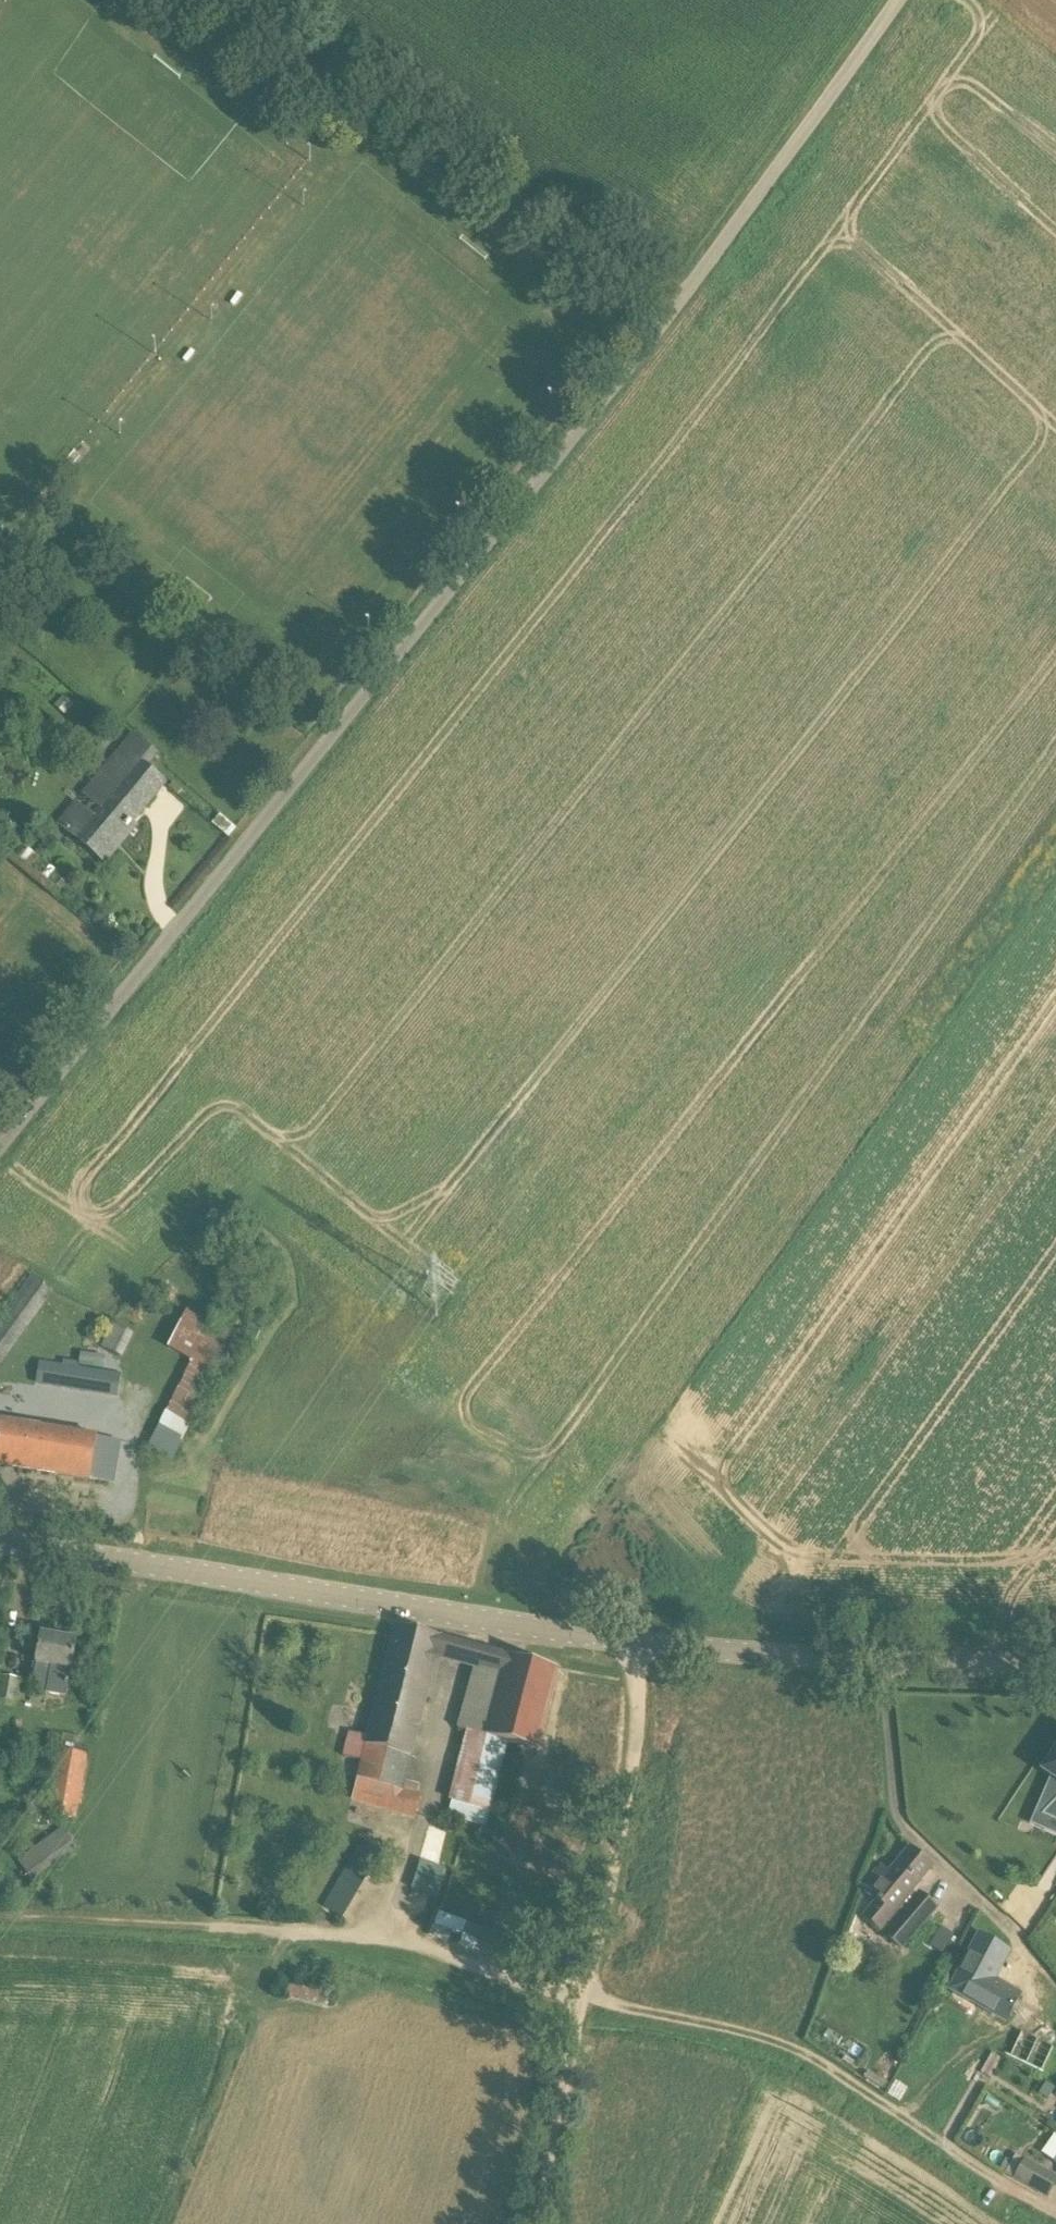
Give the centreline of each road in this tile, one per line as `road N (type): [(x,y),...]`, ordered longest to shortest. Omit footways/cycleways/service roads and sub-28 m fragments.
road 1 (residential): [(0,1149),(675,309),(898,0)]
road 2 (track): [(0,1919),(393,1941),(580,1999),(736,2030),(819,2062),(1055,2209)]
road 3 (secondary): [(882,1662),(543,1629),(0,1539)]
road 4 (track): [(647,1643),(616,1846),(531,2223)]
road 5 (track): [(675,309),(218,0)]
road 6 (residential): [(882,1662),(900,1819),(1024,1947)]
road 7 (secondary): [(1055,1664),(882,1662)]

